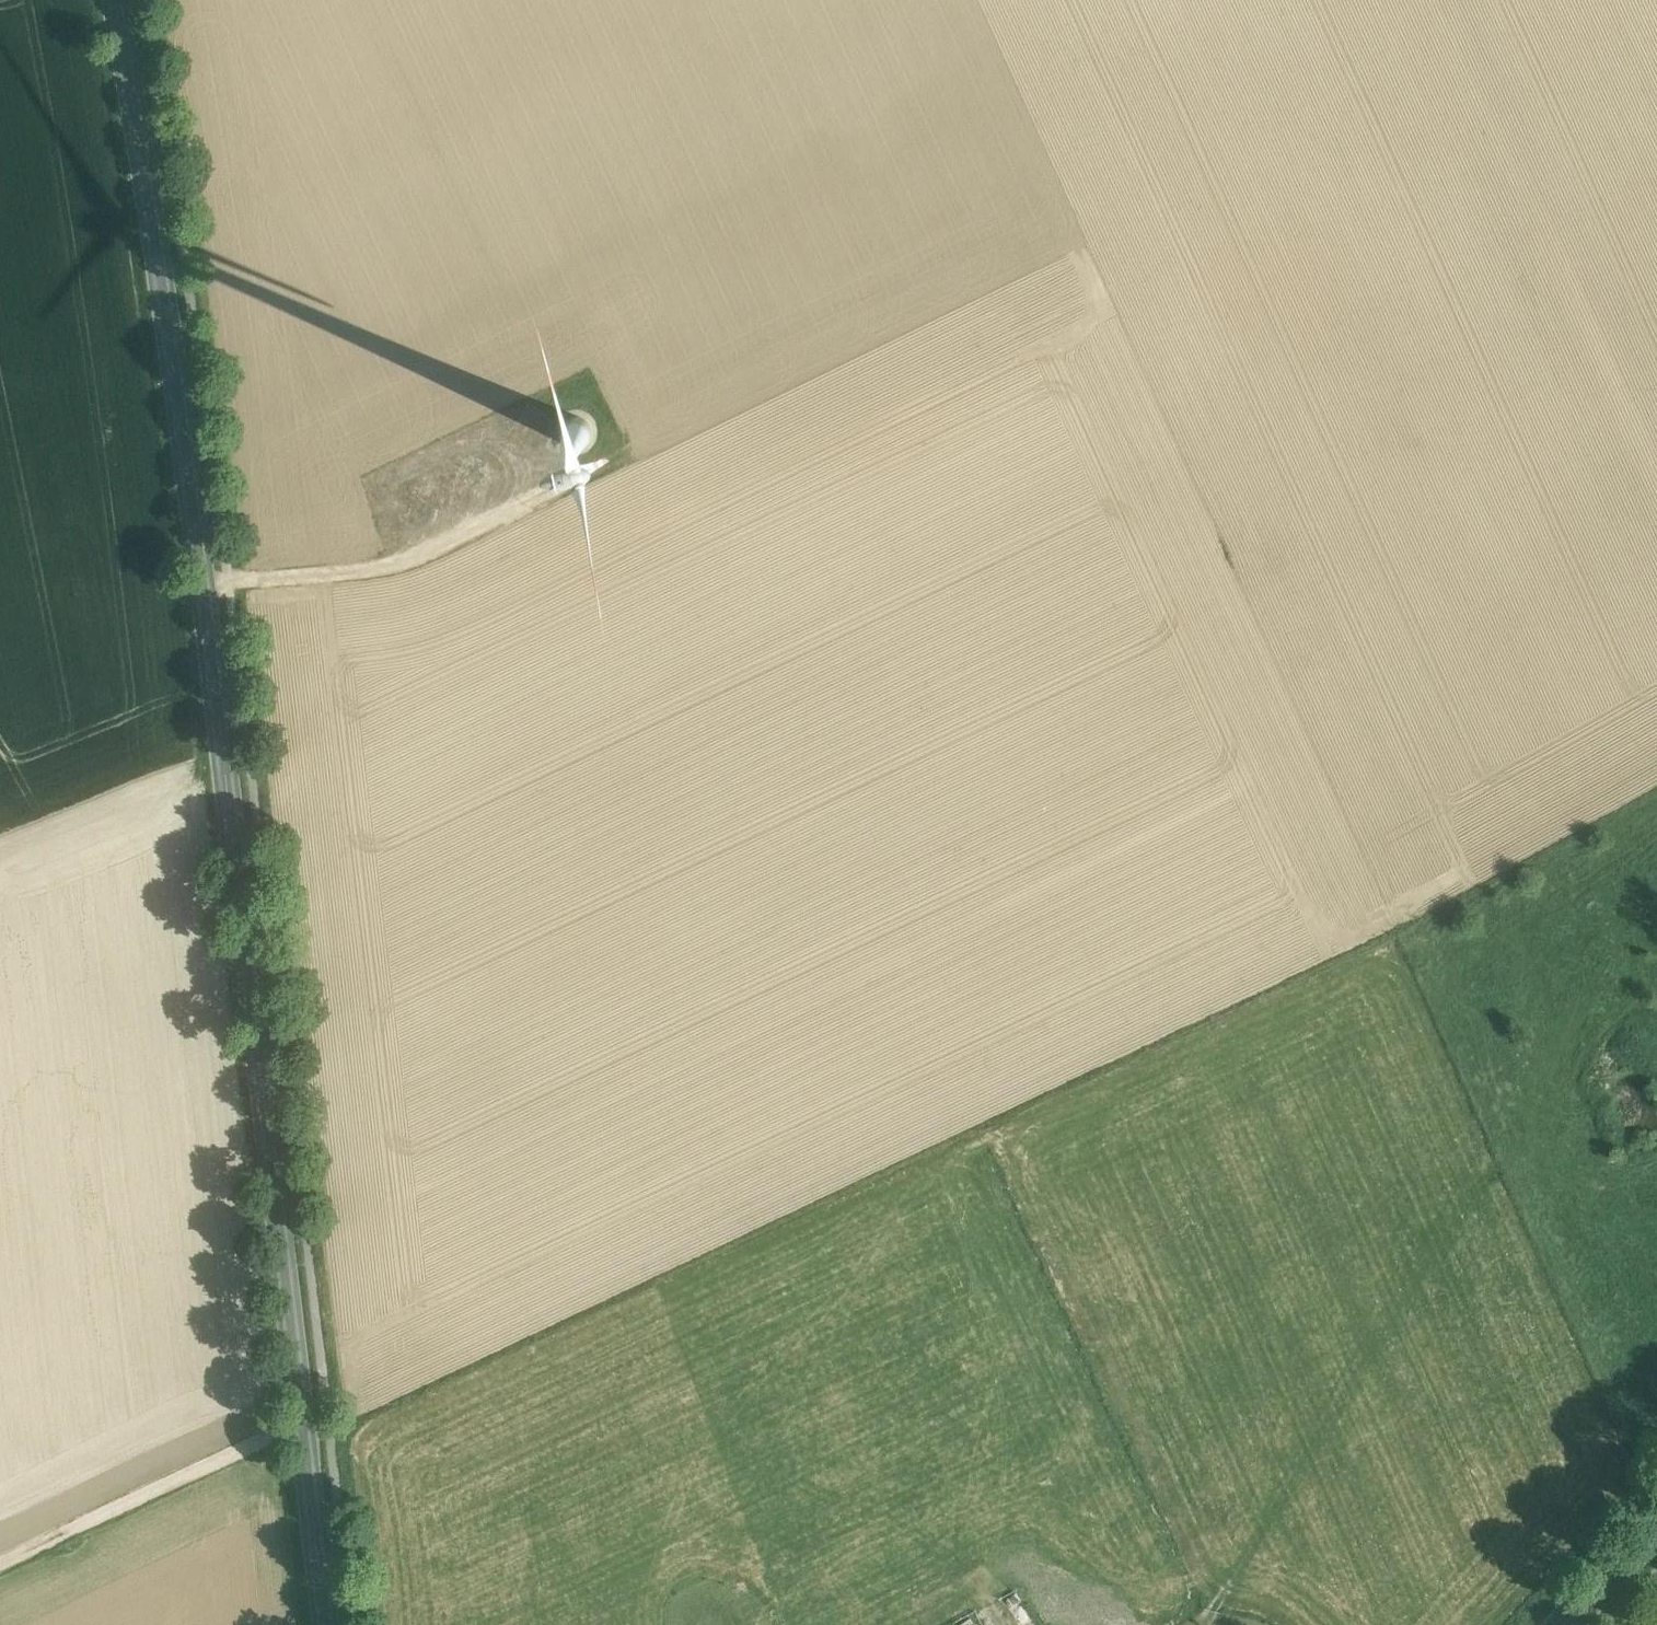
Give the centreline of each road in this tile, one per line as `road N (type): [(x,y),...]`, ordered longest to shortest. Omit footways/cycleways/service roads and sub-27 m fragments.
road 1 (secondary): [(326,1624),(179,404),(114,0)]
road 2 (primary): [(1656,1531),(1564,1624)]

